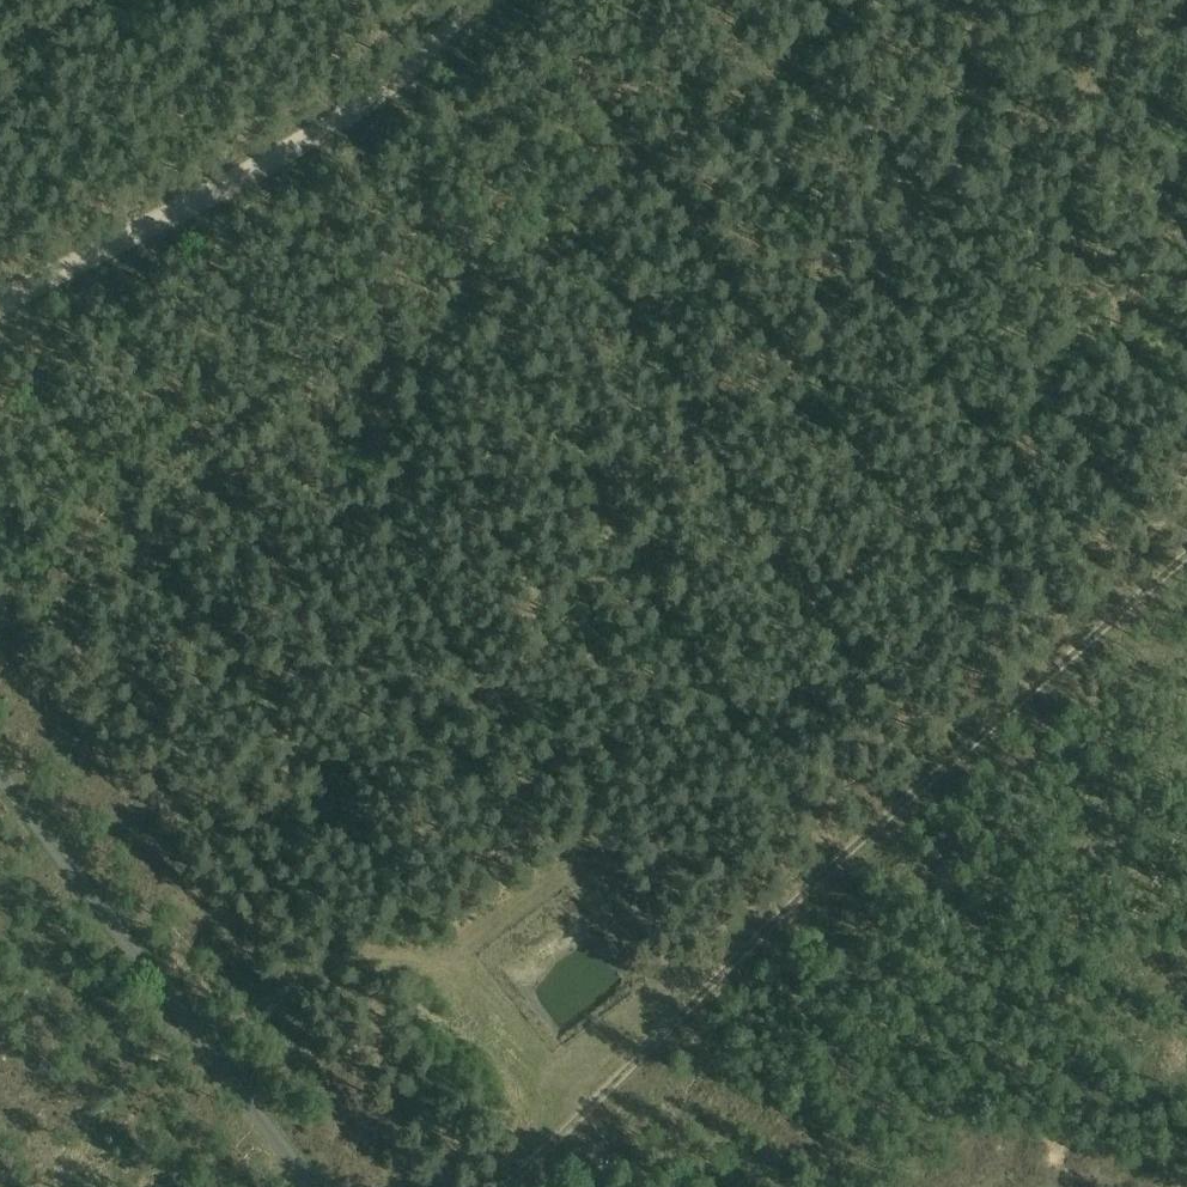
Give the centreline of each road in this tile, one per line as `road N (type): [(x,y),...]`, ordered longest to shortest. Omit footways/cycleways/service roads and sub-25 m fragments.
road 1 (unclassified): [(323,1186),(0,763)]

